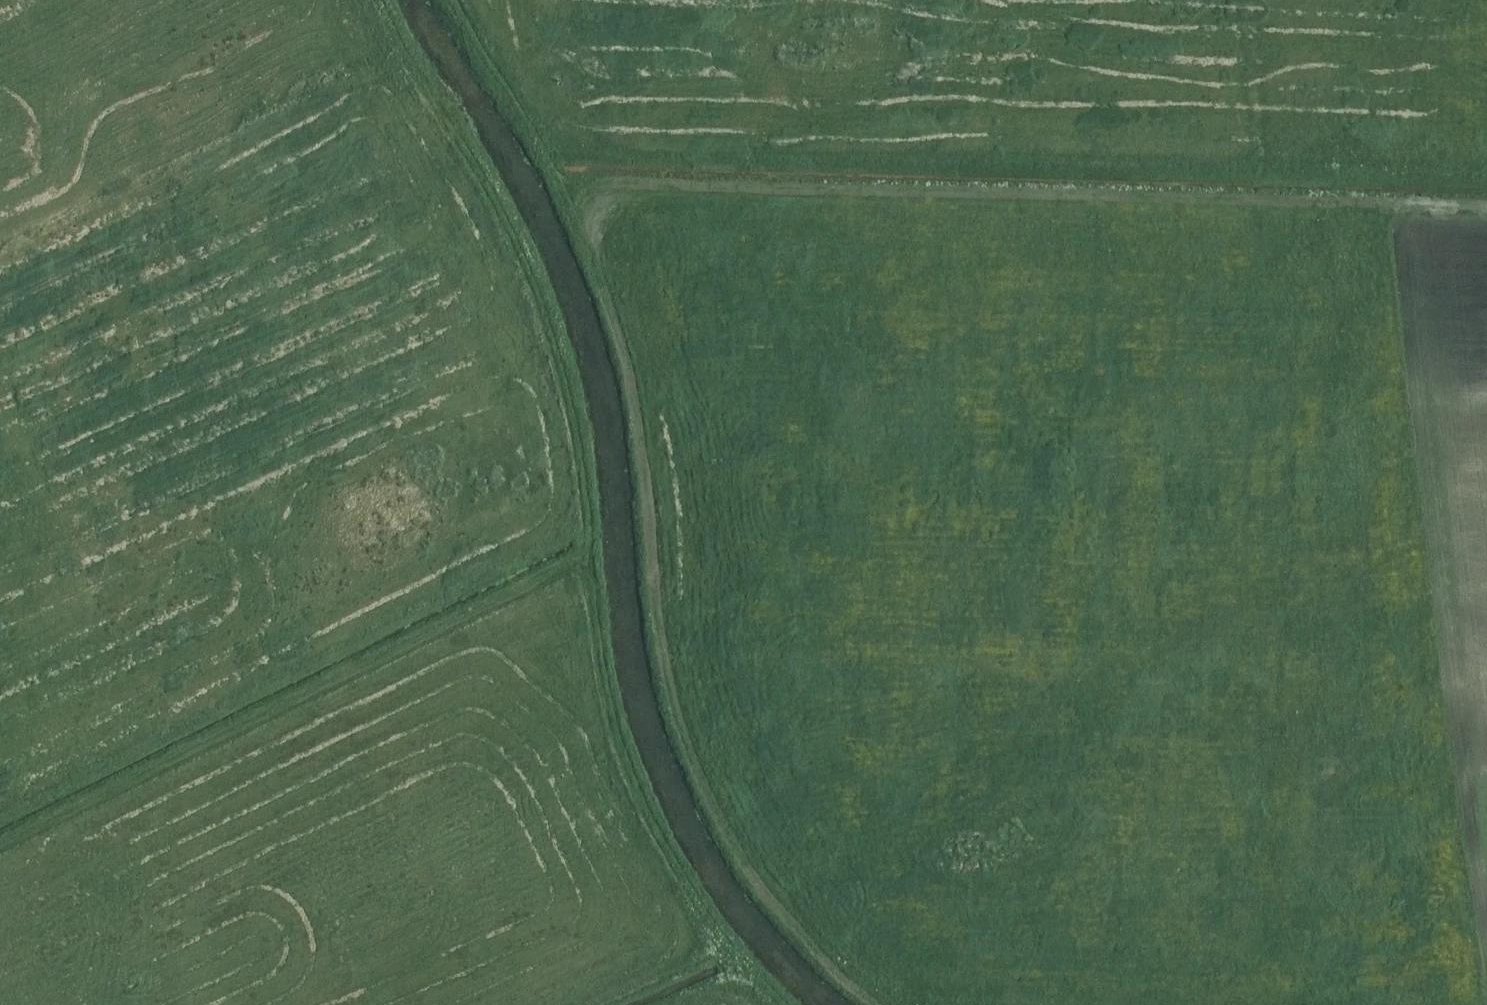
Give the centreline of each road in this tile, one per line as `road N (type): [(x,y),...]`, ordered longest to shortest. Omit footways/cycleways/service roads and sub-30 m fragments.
road 1 (track): [(596,552),(0,842)]

